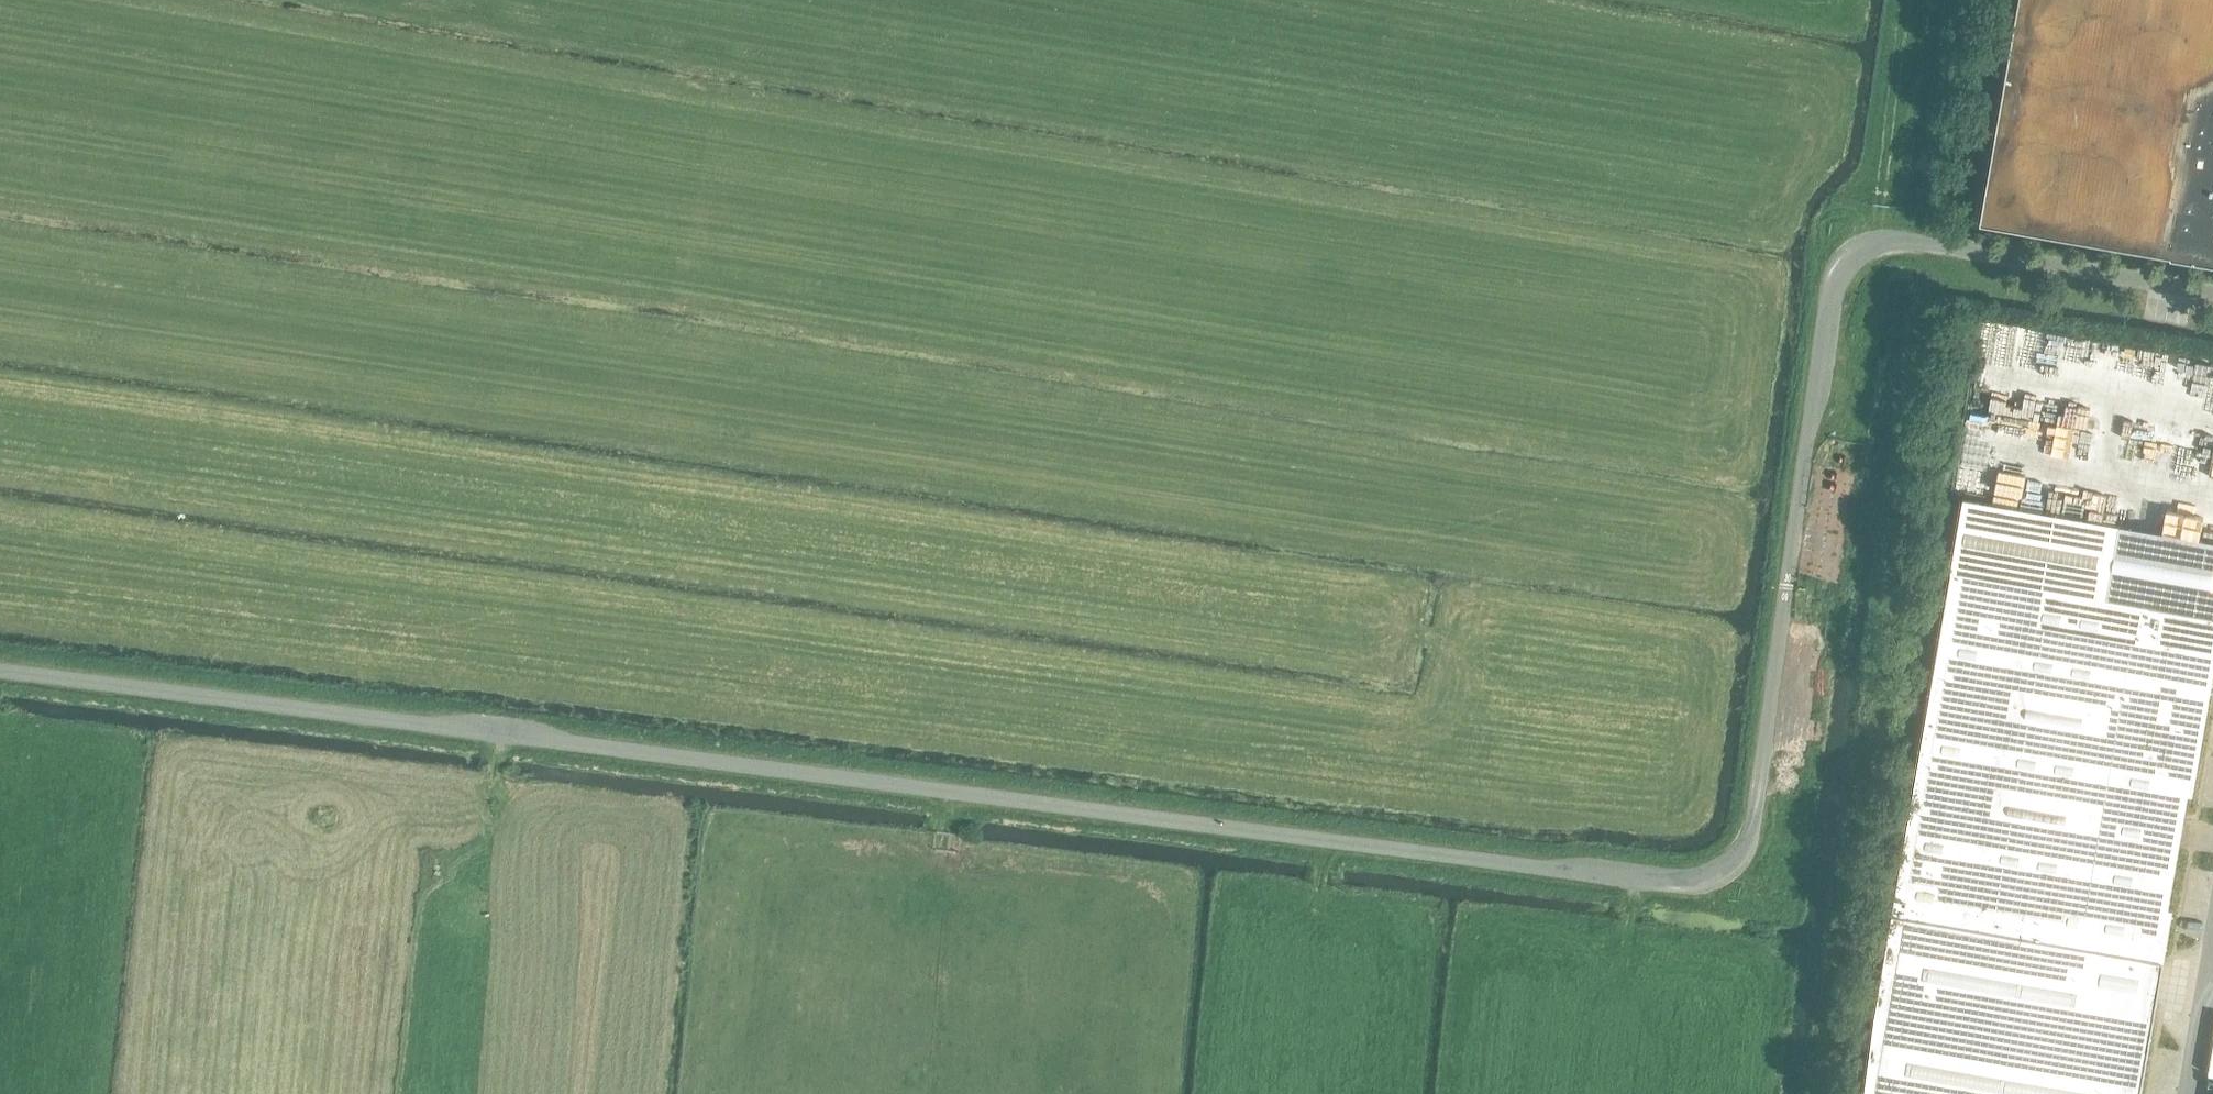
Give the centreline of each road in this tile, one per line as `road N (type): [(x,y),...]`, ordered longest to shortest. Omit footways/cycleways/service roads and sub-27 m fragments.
road 1 (unclassified): [(0,670),(1670,886),(1713,880),(1748,846),(1843,260),(1880,241),(1912,241),(2212,296)]

